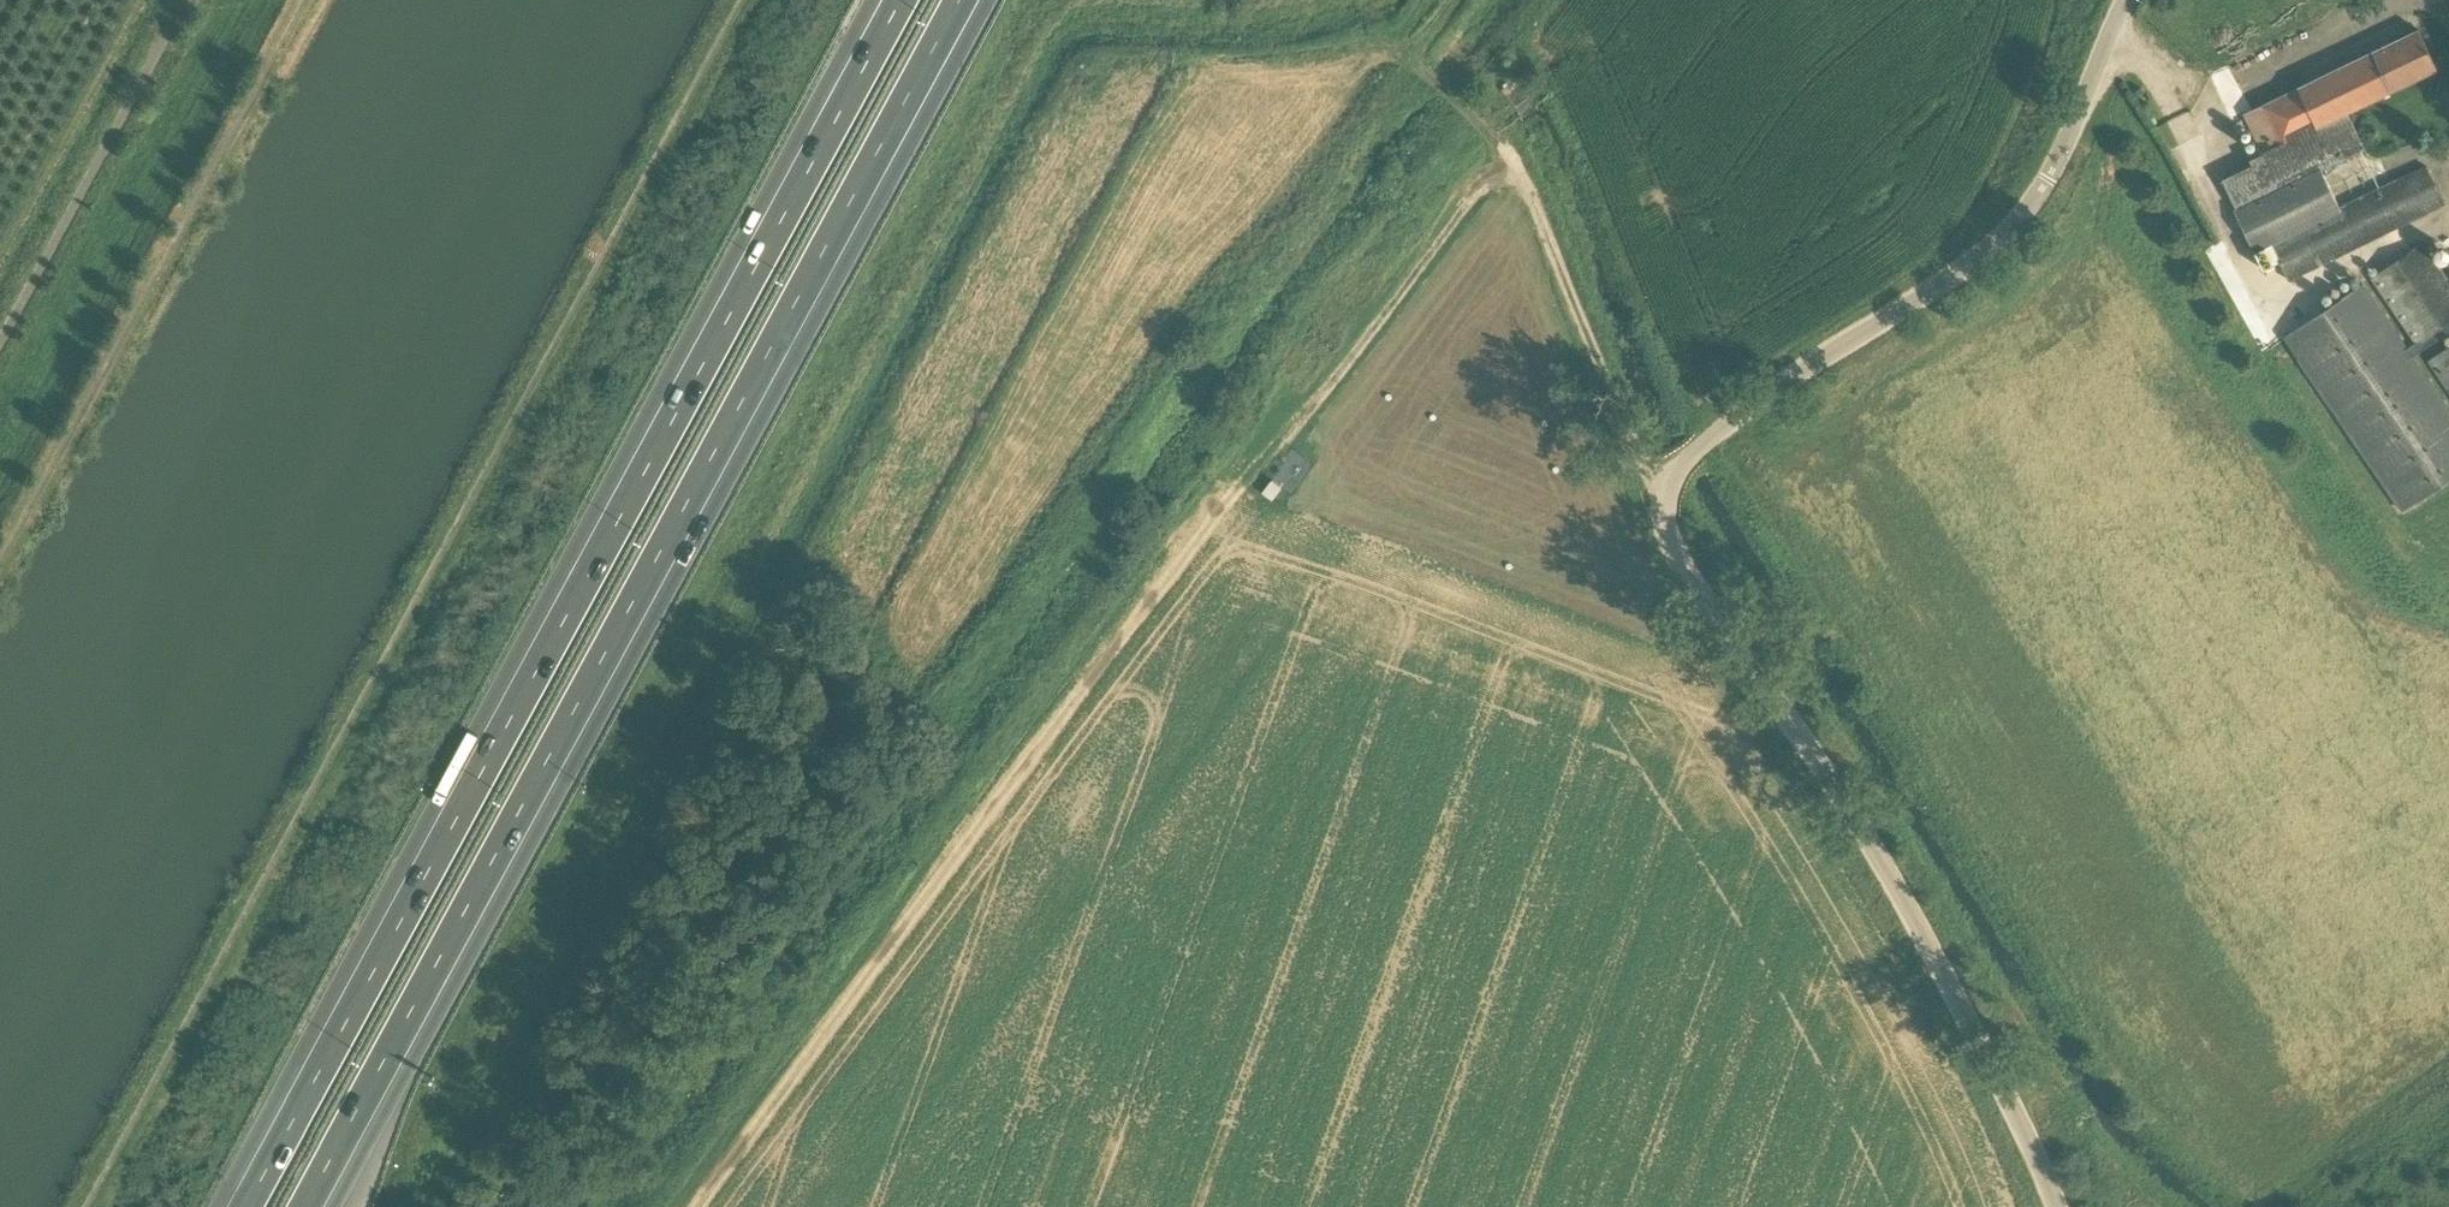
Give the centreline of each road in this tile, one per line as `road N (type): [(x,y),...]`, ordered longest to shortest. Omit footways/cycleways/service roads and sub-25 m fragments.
road 1 (unclassified): [(2060,1206),(1904,899),(1719,623),(1668,525),(1666,501),(1708,437),(1999,240),(2057,158),(2100,46),(2128,0)]
road 2 (motorway): [(314,1206),(969,0)]
road 3 (motorway): [(892,0),(238,1206)]
road 4 (unclassified): [(0,352),(191,0)]

